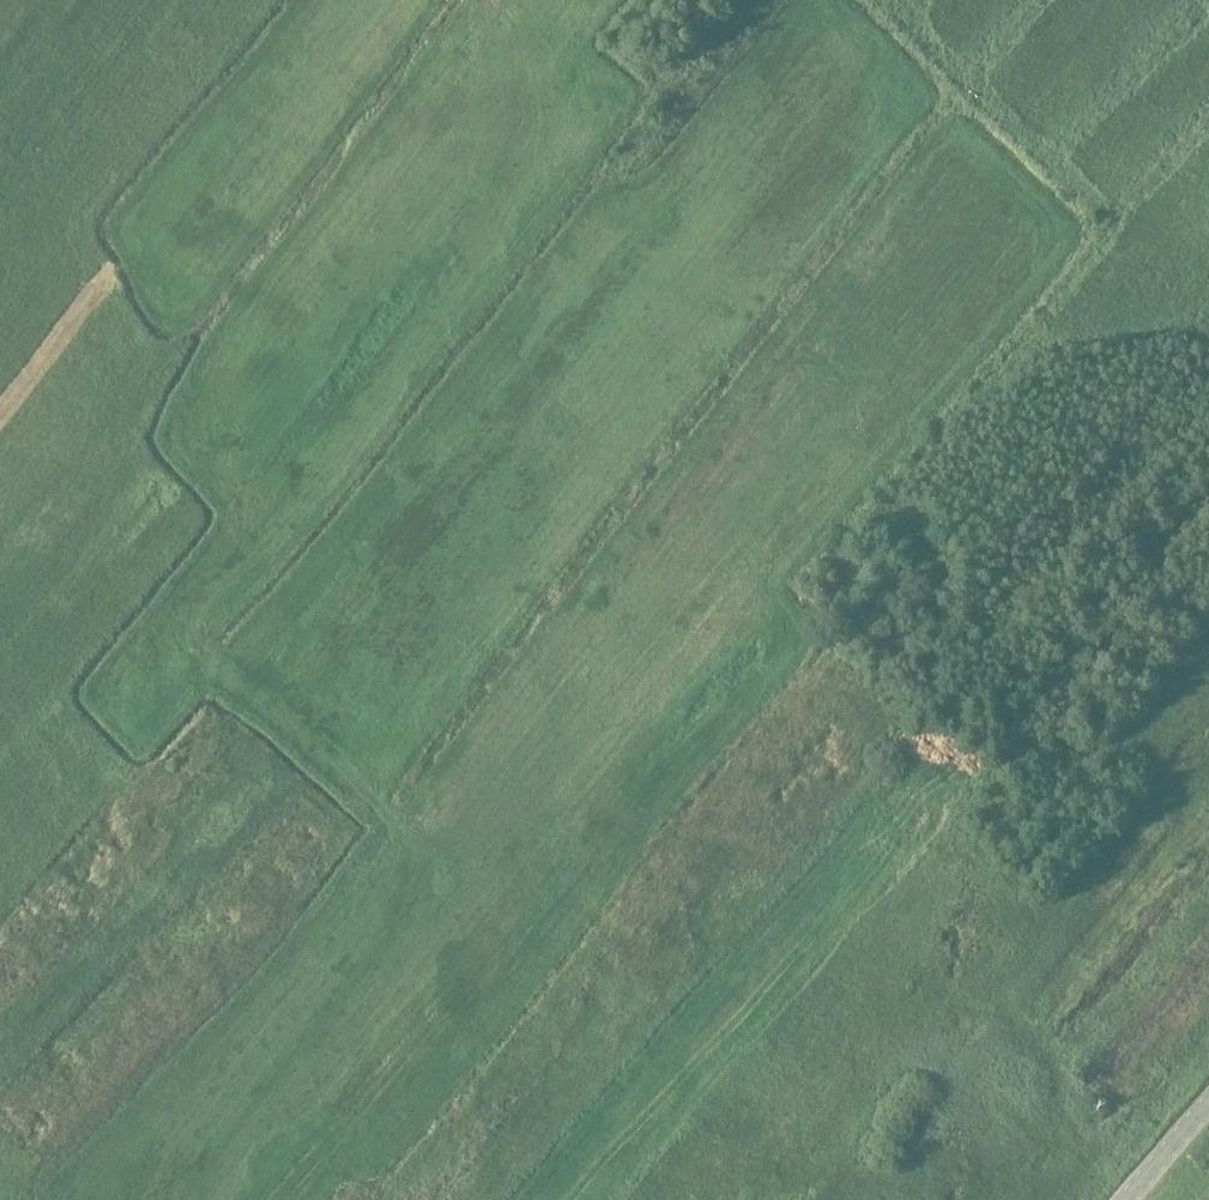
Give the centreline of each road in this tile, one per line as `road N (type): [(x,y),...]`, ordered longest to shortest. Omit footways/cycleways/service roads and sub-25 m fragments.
road 1 (tertiary): [(1127,1199),(1208,1104)]

